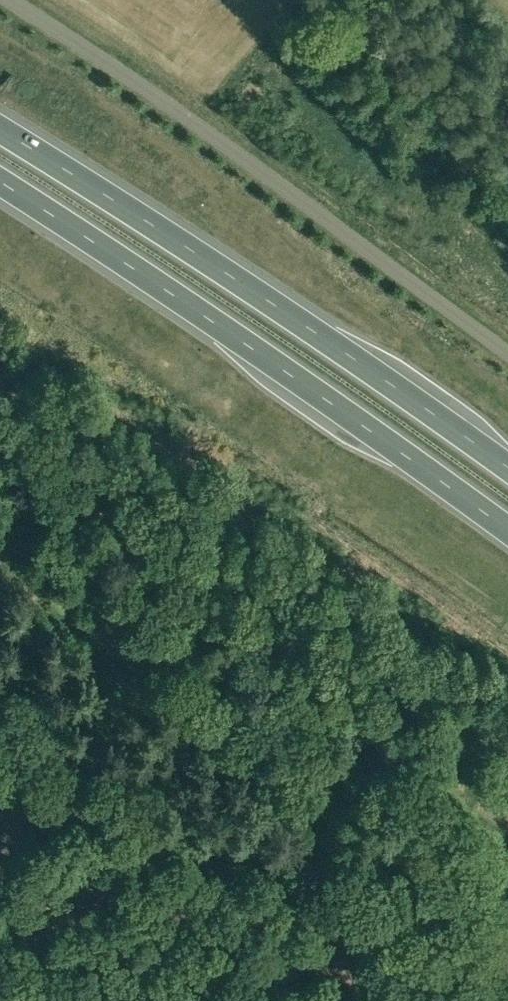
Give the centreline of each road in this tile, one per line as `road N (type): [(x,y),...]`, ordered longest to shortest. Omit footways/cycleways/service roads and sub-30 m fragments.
road 1 (unclassified): [(507,985),(0,554)]
road 2 (trunk): [(0,178),(507,531)]
road 3 (trunk): [(507,468),(0,127)]
road 4 (unclassified): [(10,0),(507,354)]

